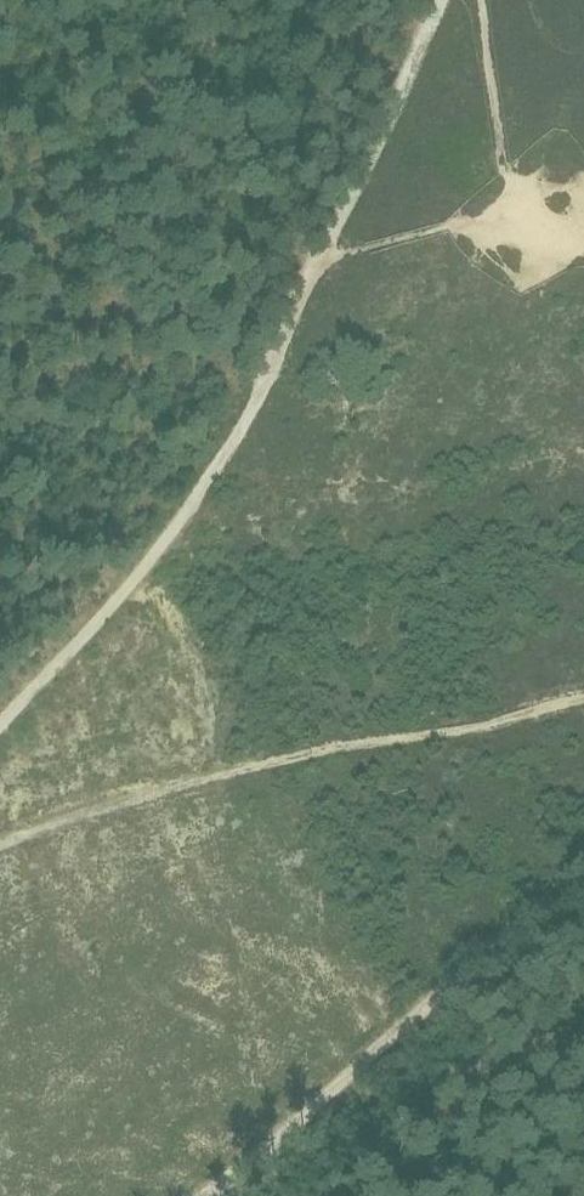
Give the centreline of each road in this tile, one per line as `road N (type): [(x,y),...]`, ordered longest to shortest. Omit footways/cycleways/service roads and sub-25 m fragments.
road 1 (track): [(0,843),(119,801),(336,746),(583,700)]
road 2 (track): [(207,1195),(583,876)]

